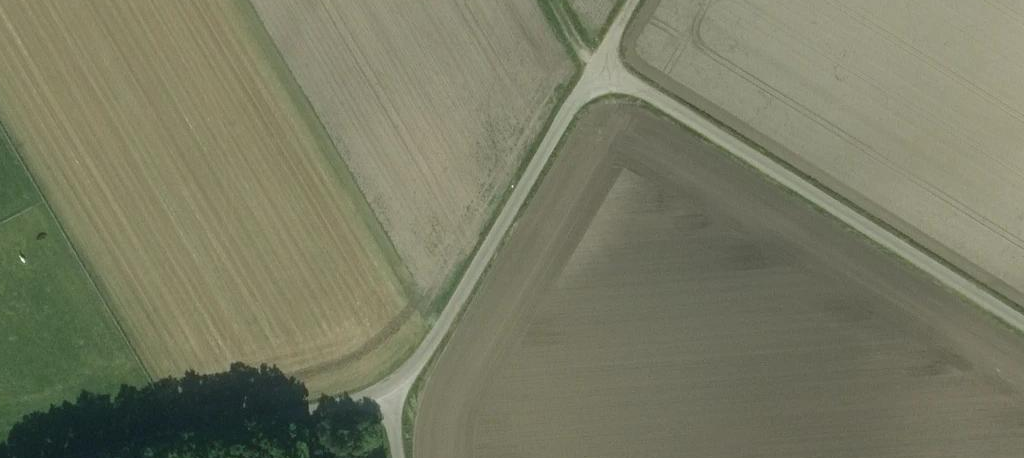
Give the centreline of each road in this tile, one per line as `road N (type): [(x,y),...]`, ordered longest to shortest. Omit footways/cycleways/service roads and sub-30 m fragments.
road 1 (unclassified): [(386,388),(434,339),(601,62),(1023,321)]
road 2 (unclassified): [(111,457),(386,388)]

